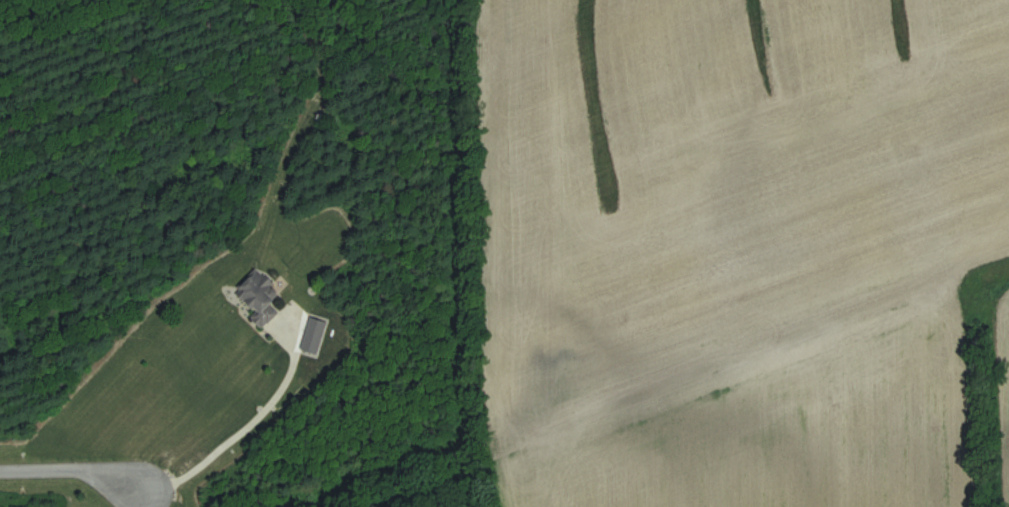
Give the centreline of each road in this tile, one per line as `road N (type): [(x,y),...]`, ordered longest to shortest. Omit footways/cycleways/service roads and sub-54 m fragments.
road 1 (residential): [(0,463),(119,467),(156,484),(201,464),(288,373),(299,339),(298,296)]

